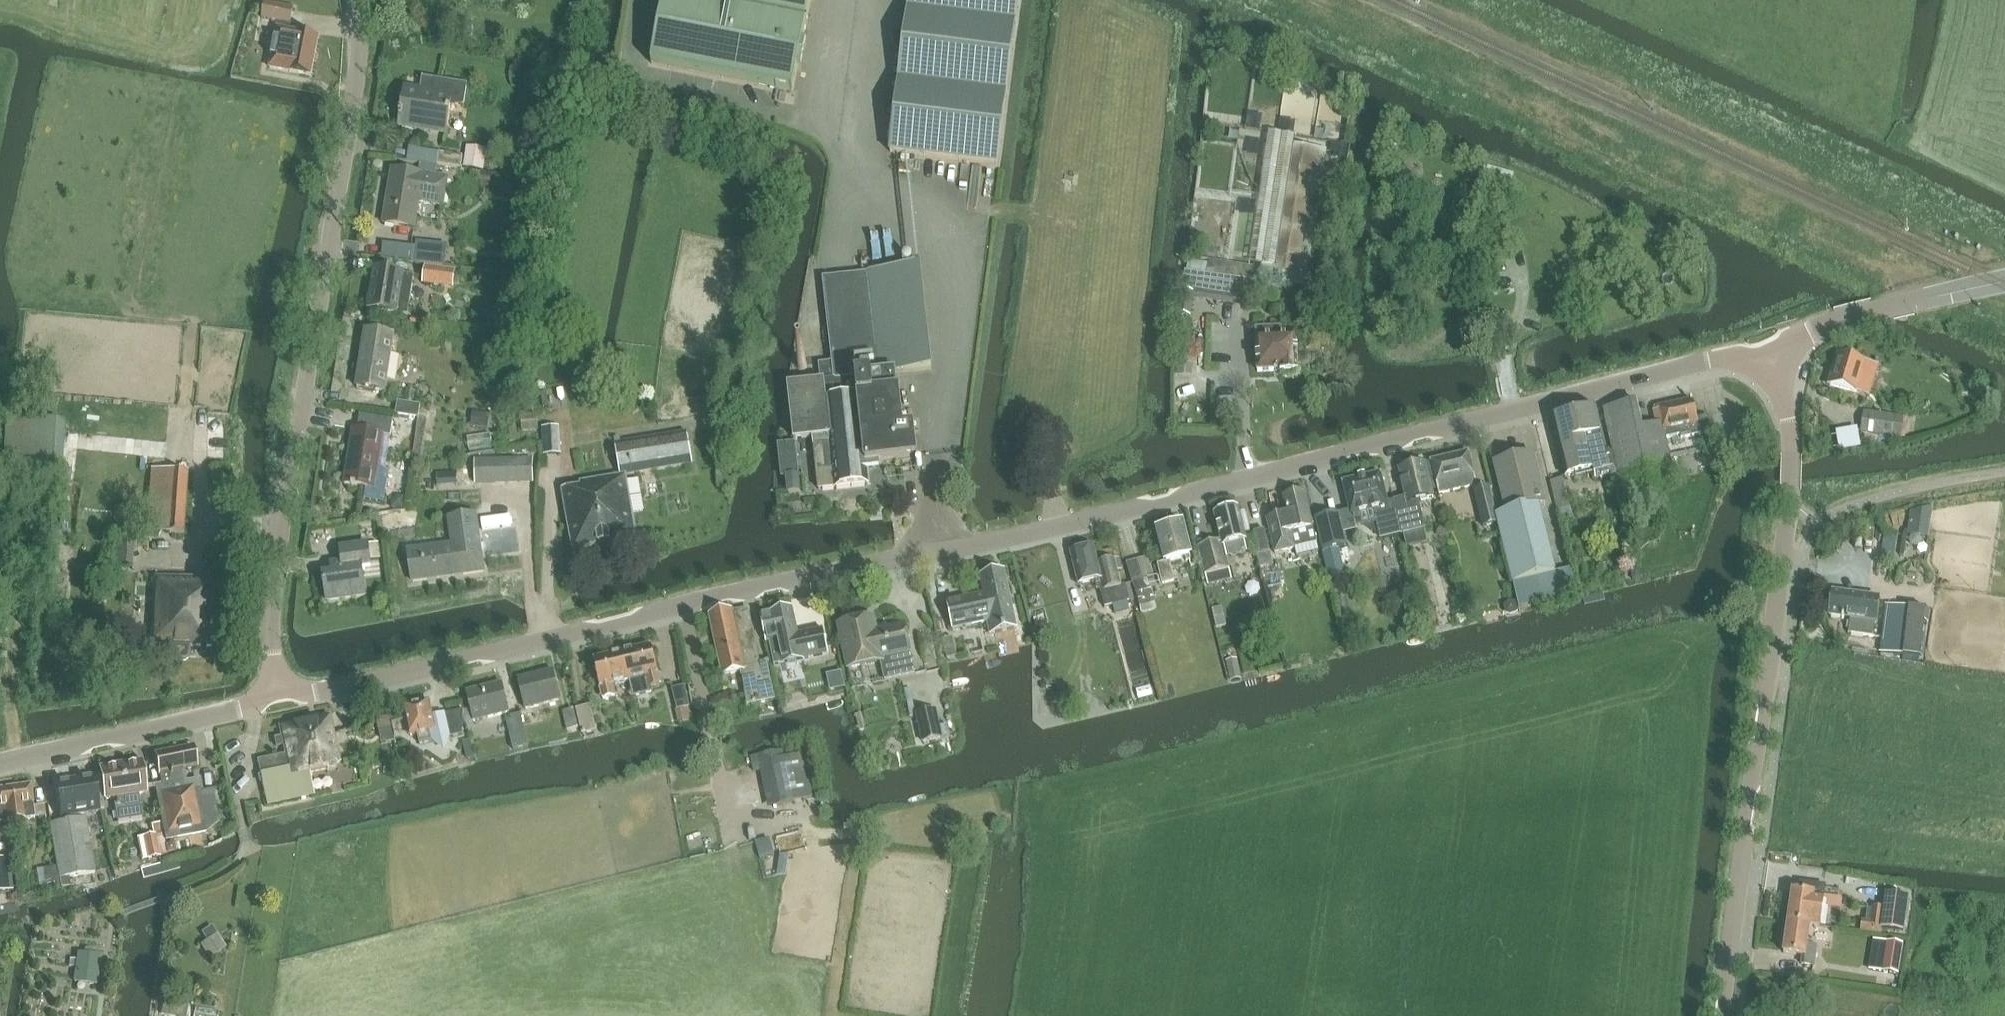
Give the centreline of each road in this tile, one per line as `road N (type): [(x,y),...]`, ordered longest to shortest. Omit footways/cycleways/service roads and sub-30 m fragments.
road 1 (tertiary): [(273,695),(321,693),(1071,525),(1771,352)]
road 2 (tertiary): [(273,695),(279,550),(357,82),(357,0)]
road 3 (tertiary): [(1723,1015),(1792,489),(1792,432),(1771,352)]
road 4 (tertiary): [(0,765),(258,709),(273,695)]
road 5 (tertiary): [(1771,352),(1847,320),(2004,282)]
road 6 (track): [(1859,108),(1641,0)]
road 7 (track): [(2004,184),(1961,162),(1989,28)]

